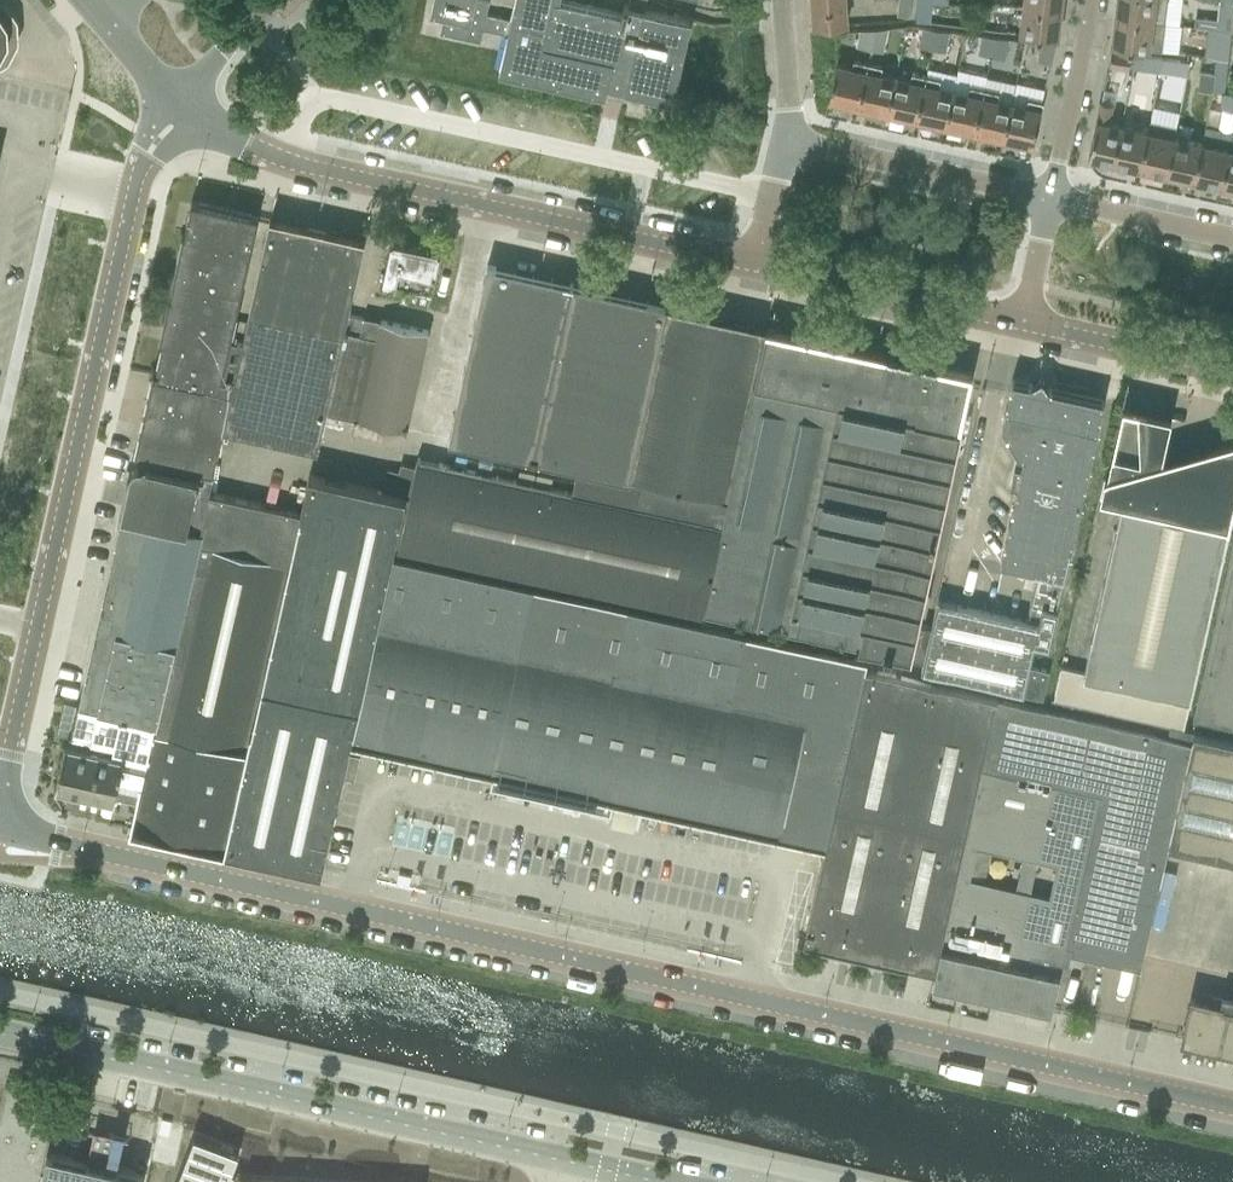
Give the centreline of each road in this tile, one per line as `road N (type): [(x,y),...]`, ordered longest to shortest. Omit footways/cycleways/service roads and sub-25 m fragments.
road 1 (unclassified): [(1232,1108),(0,830)]
road 2 (unclassified): [(0,790),(134,192),(145,157),(179,113)]
road 3 (tertiary): [(654,1181),(0,1034)]
road 4 (unclassified): [(755,264),(315,169),(179,113)]
road 5 (unclassified): [(1023,323),(755,264)]
road 6 (residential): [(1050,199),(784,140)]
road 7 (unclassified): [(1232,370),(1023,323)]
road 8 (residential): [(1092,0),(1050,199)]
road 9 (residential): [(1232,237),(1050,199)]
road 10 (residential): [(179,113),(206,64),(279,0)]
road 11 (residential): [(784,140),(790,93),(783,0)]
road 12 (unclassified): [(755,264),(784,140)]
road 13 (unclassified): [(1023,323),(1050,199)]

